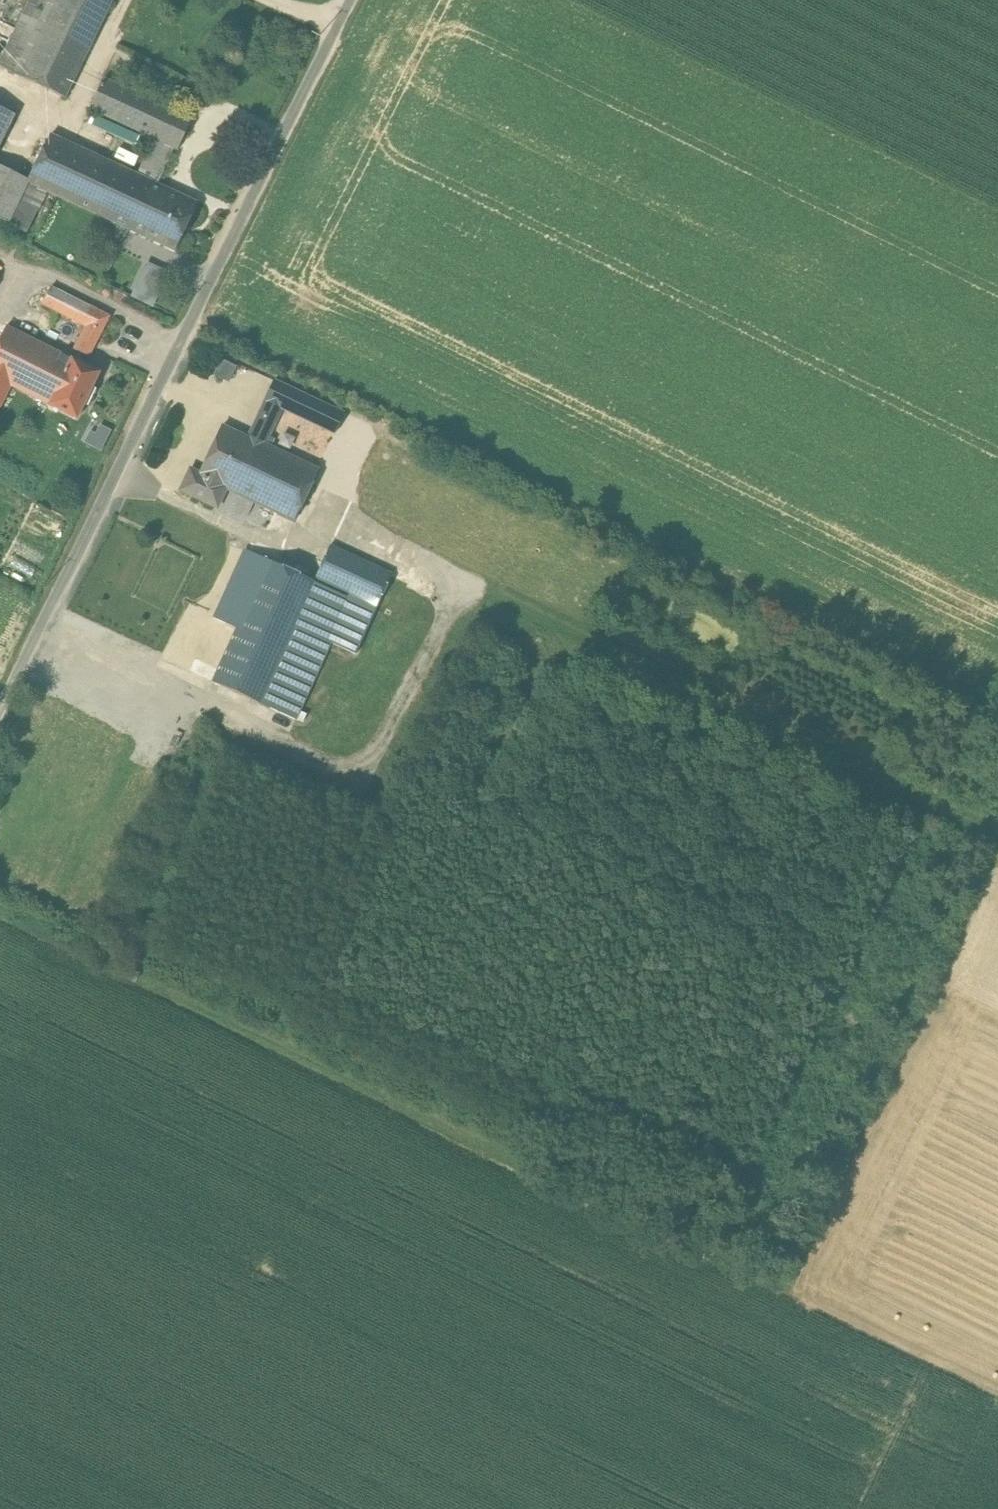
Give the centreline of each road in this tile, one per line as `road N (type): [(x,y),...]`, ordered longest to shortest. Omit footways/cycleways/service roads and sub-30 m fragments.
road 1 (unclassified): [(349,0),(0,711)]

